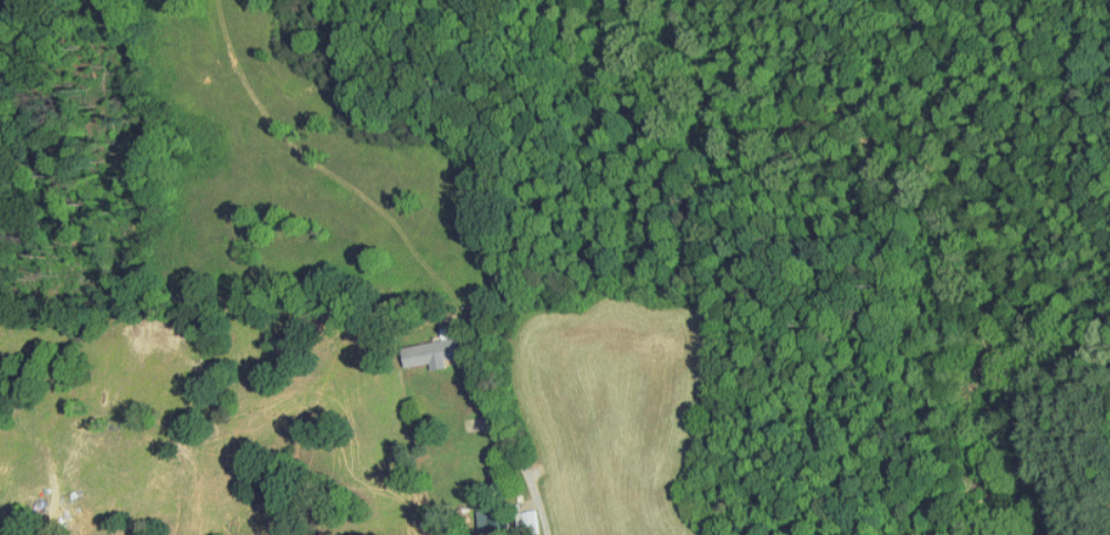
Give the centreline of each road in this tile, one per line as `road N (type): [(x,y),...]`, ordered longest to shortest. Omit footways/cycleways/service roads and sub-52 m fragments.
road 1 (residential): [(0,246),(266,251)]

